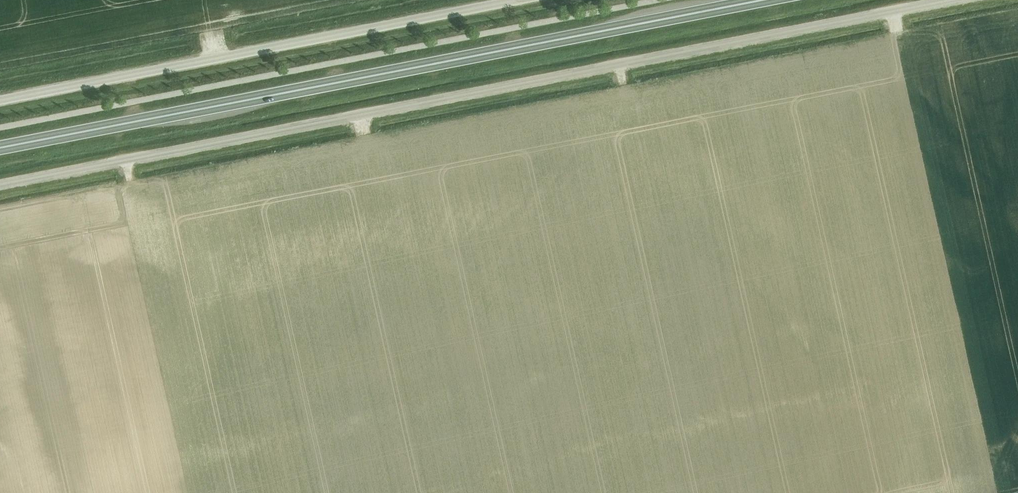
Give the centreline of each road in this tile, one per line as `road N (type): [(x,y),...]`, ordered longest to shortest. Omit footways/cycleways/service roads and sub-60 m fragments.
road 1 (unclassified): [(0,184),(945,0)]
road 2 (trunk): [(0,146),(760,0)]
road 3 (unclassified): [(0,101),(519,0)]

